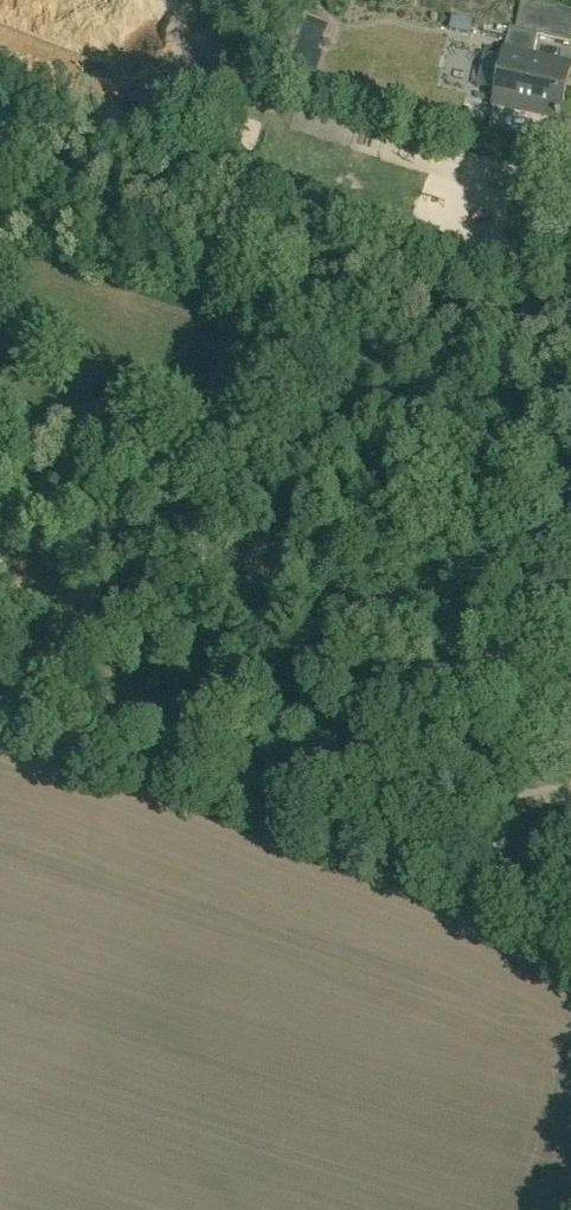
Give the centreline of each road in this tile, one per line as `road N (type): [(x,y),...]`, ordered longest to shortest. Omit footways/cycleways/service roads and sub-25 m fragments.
road 1 (unclassified): [(570,804),(542,849),(545,893),(570,919)]

